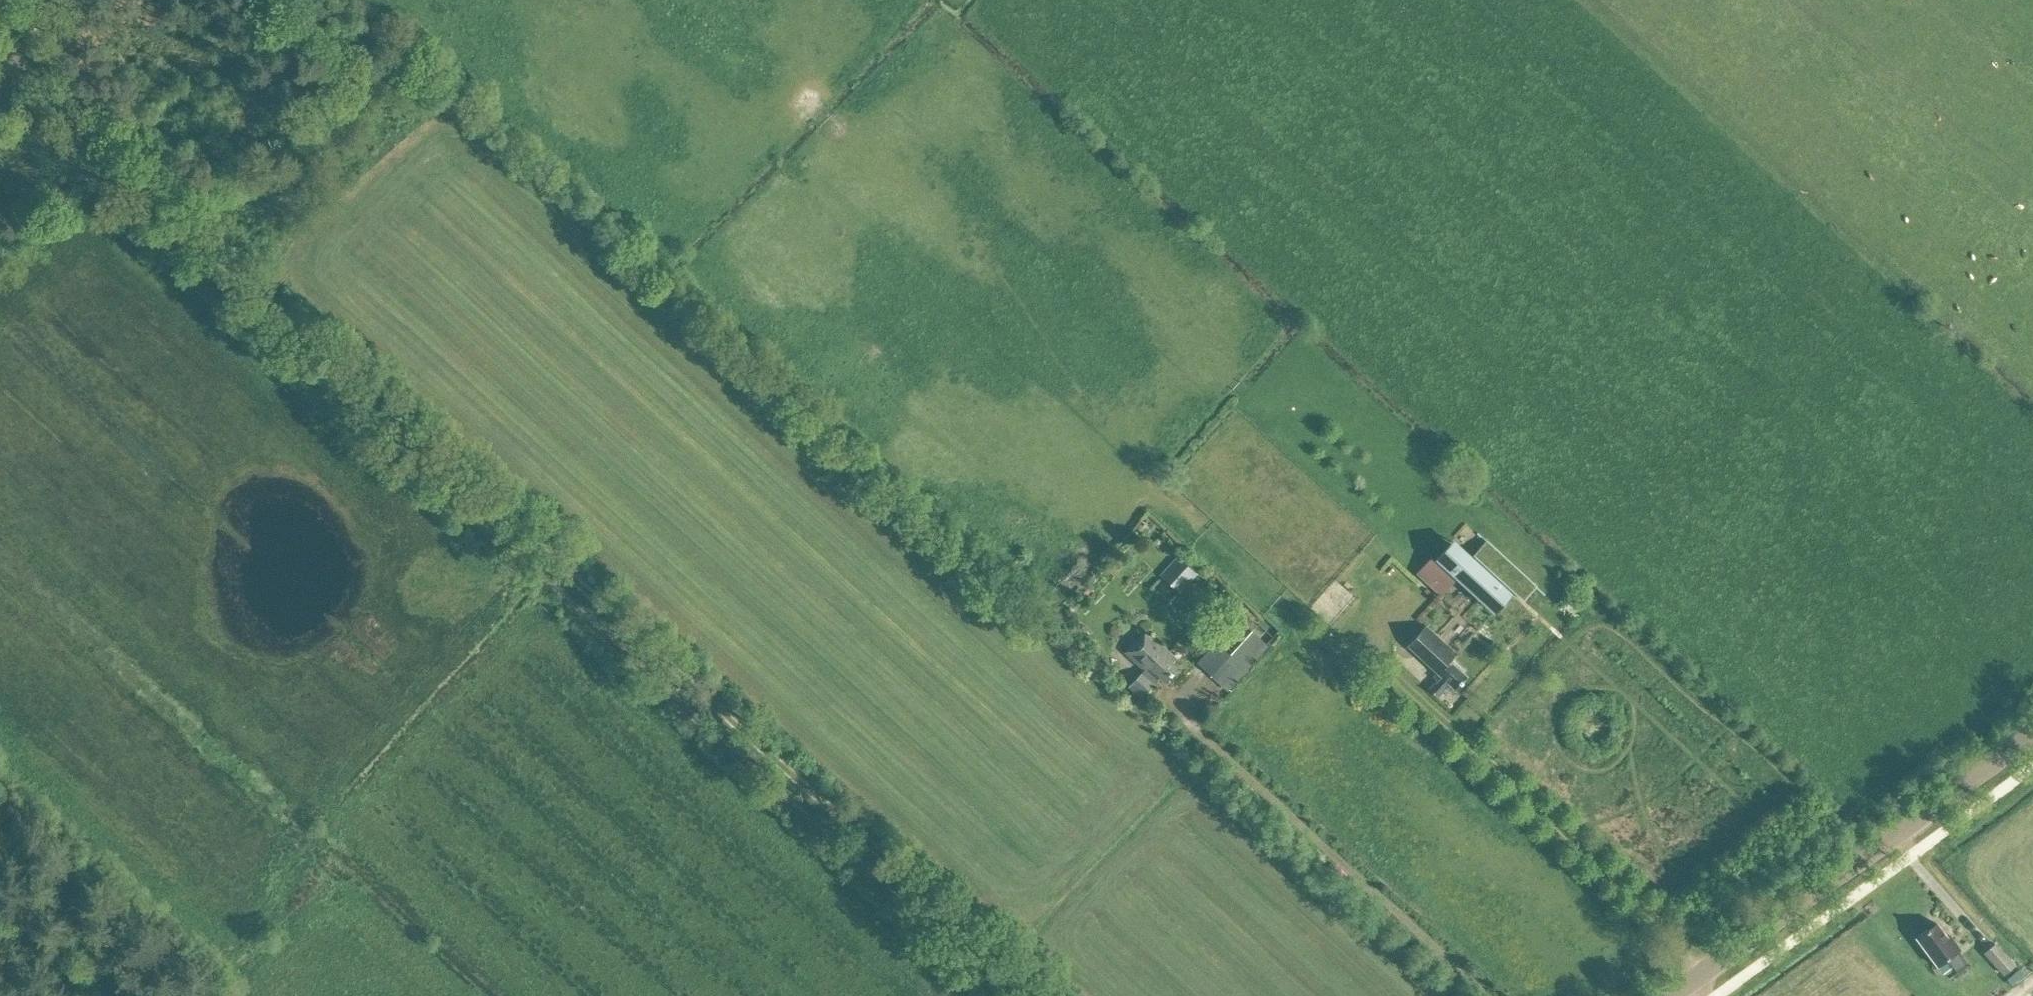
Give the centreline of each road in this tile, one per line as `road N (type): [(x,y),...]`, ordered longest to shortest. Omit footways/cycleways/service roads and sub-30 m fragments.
road 1 (track): [(0,60),(1039,995)]
road 2 (tertiary): [(1672,995),(2032,733)]

